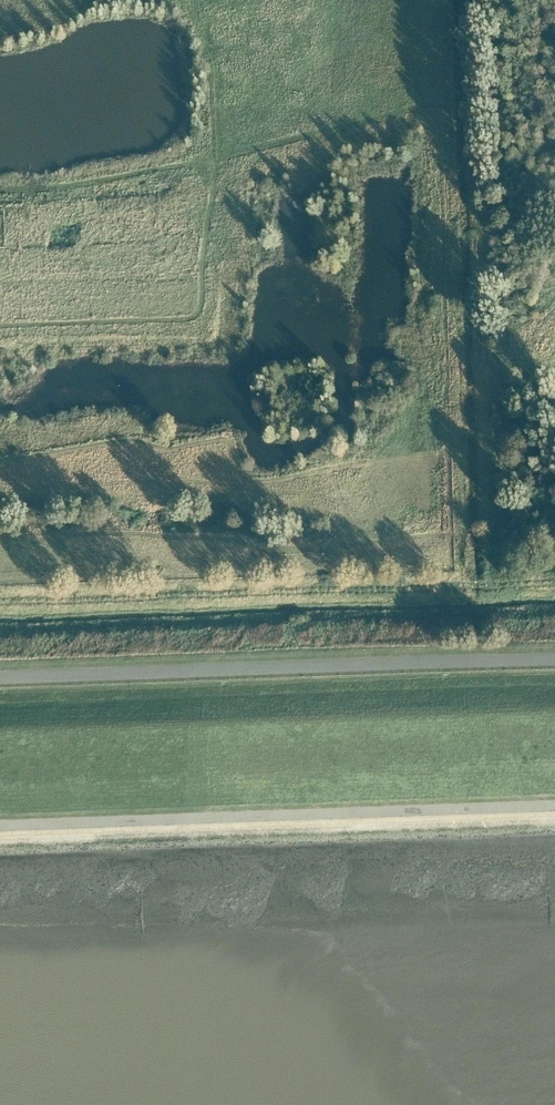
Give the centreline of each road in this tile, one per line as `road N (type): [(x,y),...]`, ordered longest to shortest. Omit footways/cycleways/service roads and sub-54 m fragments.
road 1 (residential): [(554,661),(0,682)]
road 2 (track): [(554,806),(0,827)]

